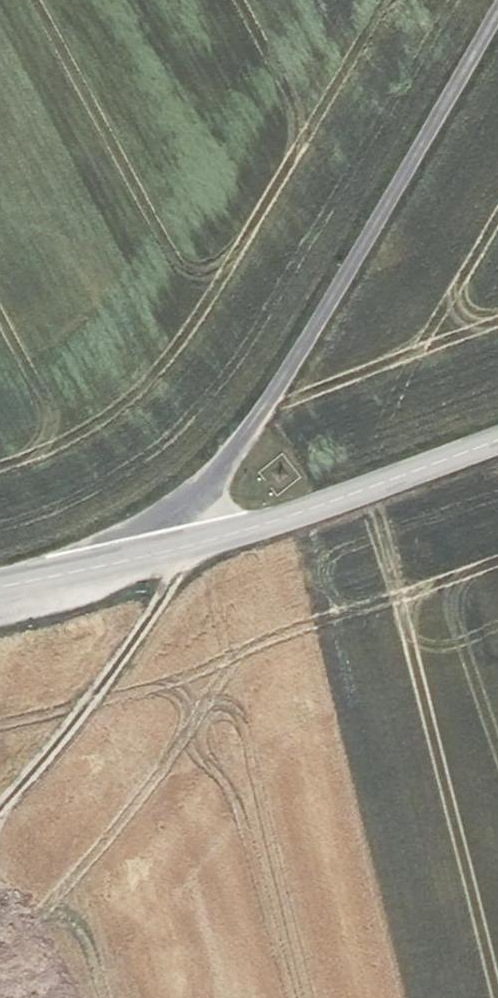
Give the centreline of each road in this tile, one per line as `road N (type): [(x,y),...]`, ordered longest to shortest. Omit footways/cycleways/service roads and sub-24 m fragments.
road 1 (tertiary): [(497,1),(266,405),(181,511),(179,545)]
road 2 (tertiary): [(179,545),(497,437)]
road 3 (track): [(179,545),(101,684),(0,805)]
road 4 (tertiary): [(0,586),(179,545)]

